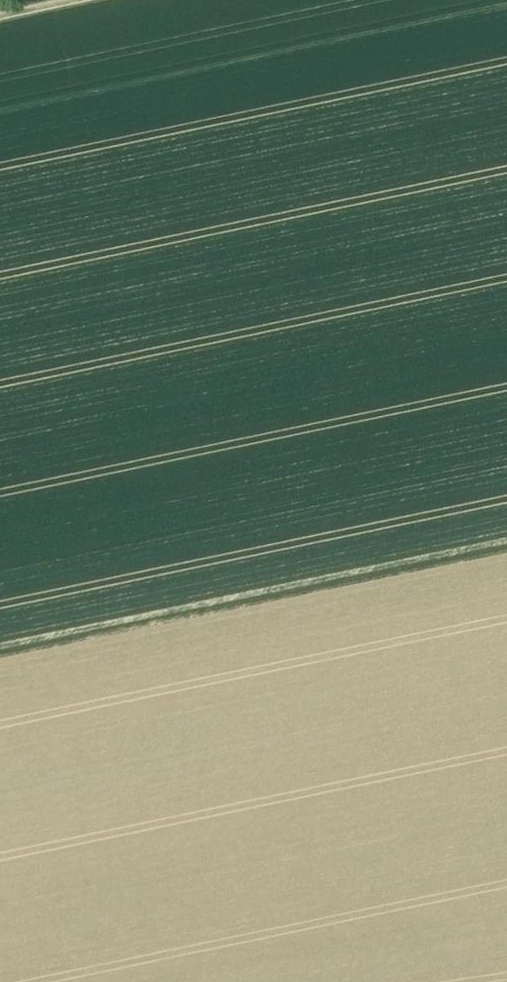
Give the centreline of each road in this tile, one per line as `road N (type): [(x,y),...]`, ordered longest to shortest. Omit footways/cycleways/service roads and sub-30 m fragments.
road 1 (track): [(0,28),(151,0)]

